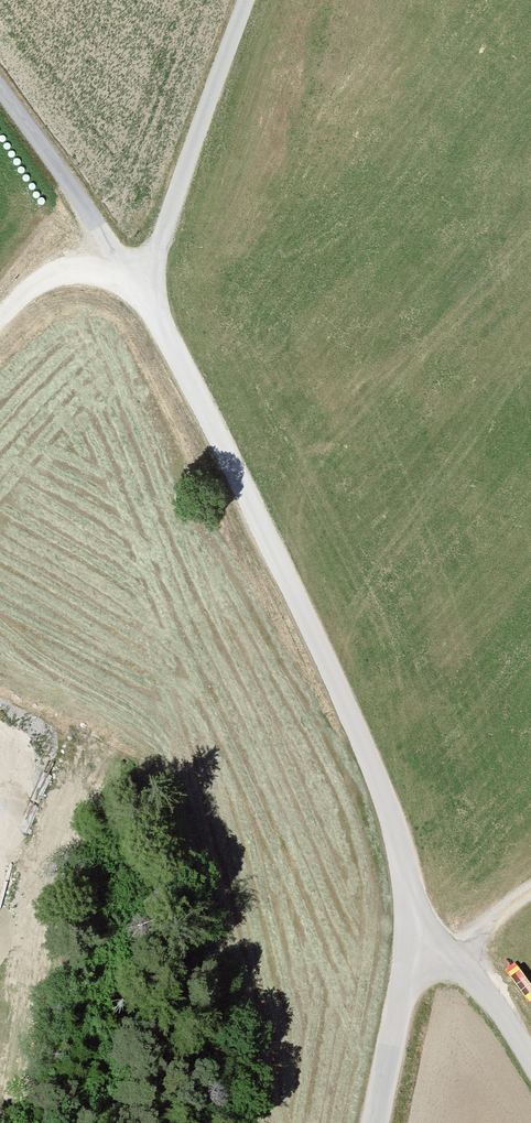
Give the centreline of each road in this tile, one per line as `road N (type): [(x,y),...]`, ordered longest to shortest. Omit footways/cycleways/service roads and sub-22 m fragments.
road 1 (unclassified): [(422,921),(350,733),(142,292)]
road 2 (unclassified): [(142,292),(245,0)]
road 3 (unclassified): [(142,292),(0,74)]
road 4 (unclassified): [(422,921),(379,1122)]
road 5 (unclassified): [(530,1074),(422,921)]

